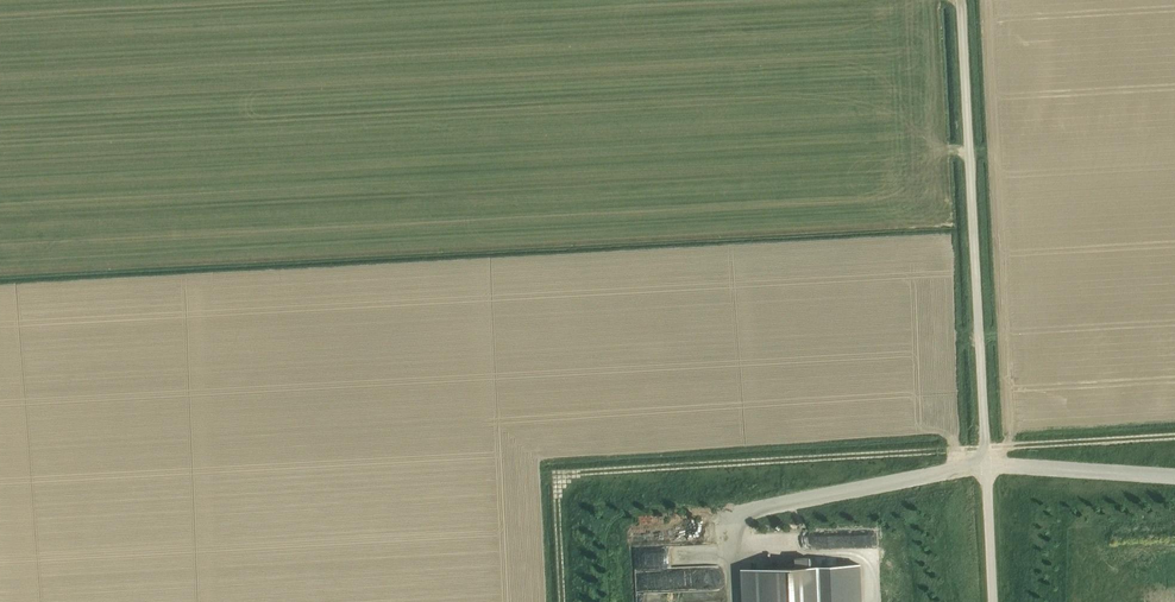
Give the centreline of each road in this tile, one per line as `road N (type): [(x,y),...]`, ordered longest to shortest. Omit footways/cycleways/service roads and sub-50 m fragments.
road 1 (unclassified): [(992,601),(962,0)]

